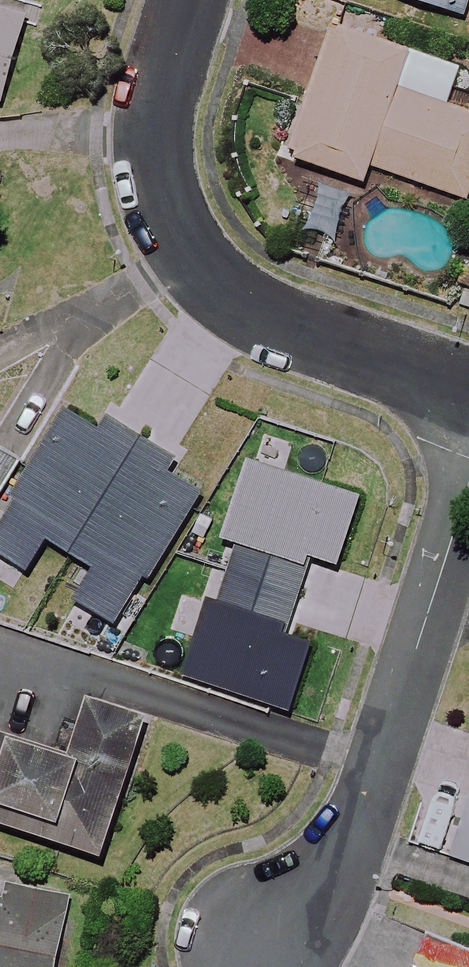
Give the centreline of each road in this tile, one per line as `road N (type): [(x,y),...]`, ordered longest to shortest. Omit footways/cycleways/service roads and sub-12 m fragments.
road 1 (residential): [(468,397),(268,322),(213,278),(180,229),(160,175),(161,111),(188,0)]
road 2 (residential): [(468,487),(358,811),(265,931)]

